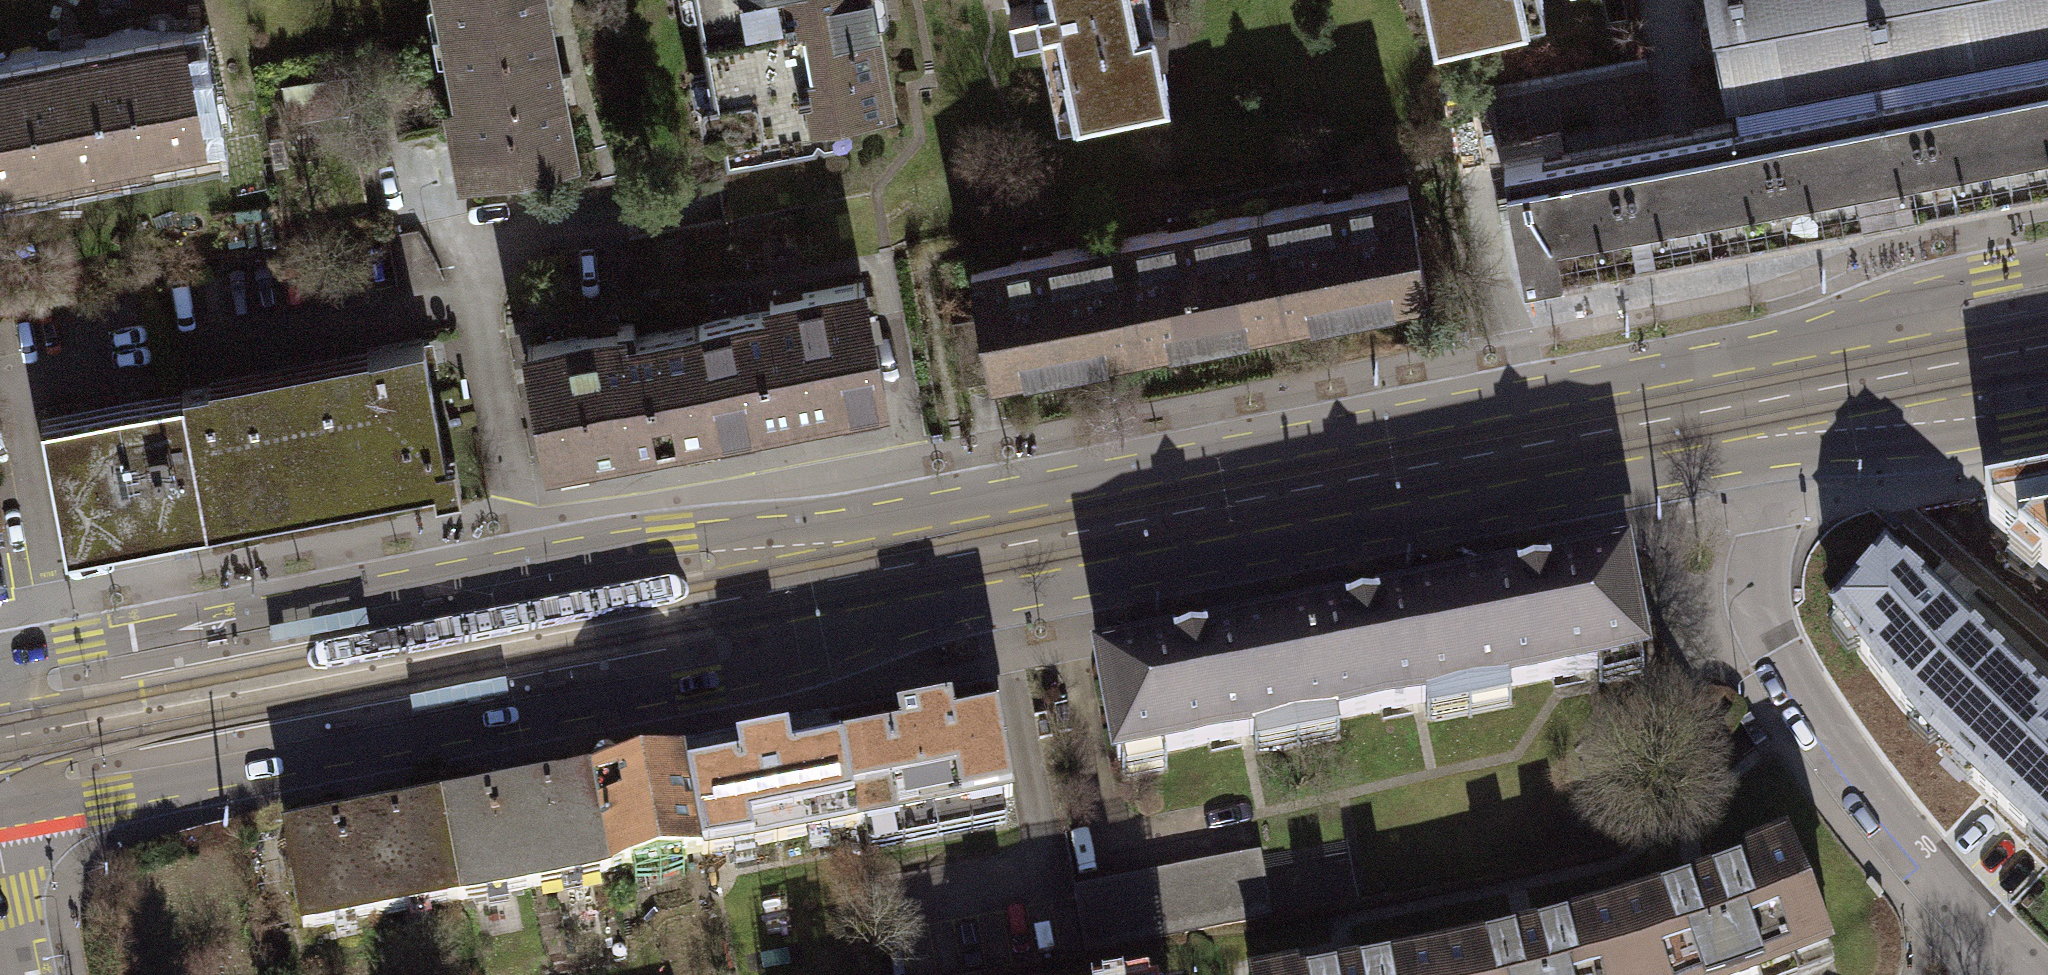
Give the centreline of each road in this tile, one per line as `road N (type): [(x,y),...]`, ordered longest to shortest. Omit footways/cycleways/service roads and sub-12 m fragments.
road 1 (secondary): [(1744,404),(851,575)]
road 2 (secondary): [(0,817),(692,689),(851,575)]
road 3 (secondary): [(851,575),(663,538),(0,662)]
road 4 (residential): [(2001,946),(1840,755),(1767,641),(1750,580),(1752,546),(1760,510),(1806,418)]
road 5 (secondary): [(2047,265),(1915,296),(1744,404)]
road 6 (secondary): [(1806,418),(1934,445),(2047,424)]
road 7 (residential): [(0,836),(28,974)]

